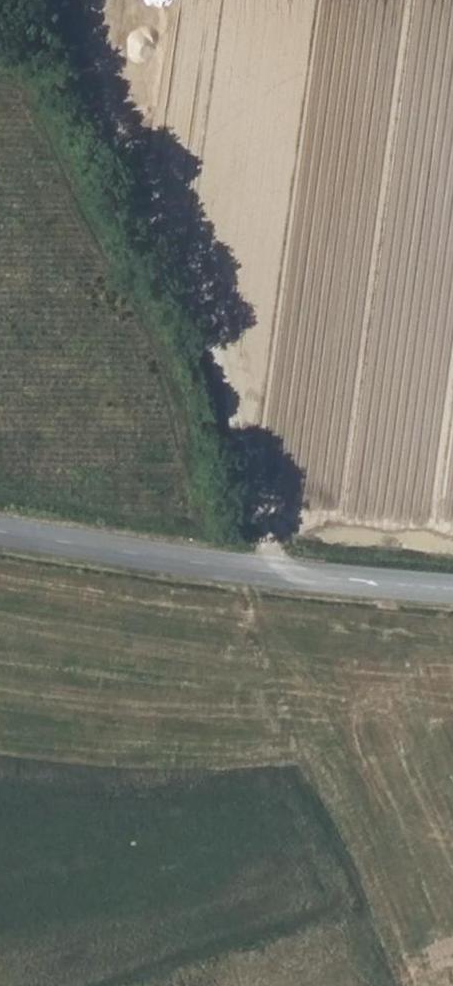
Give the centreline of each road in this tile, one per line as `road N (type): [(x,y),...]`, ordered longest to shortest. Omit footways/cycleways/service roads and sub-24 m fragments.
road 1 (secondary): [(0,531),(249,571),(452,588)]

